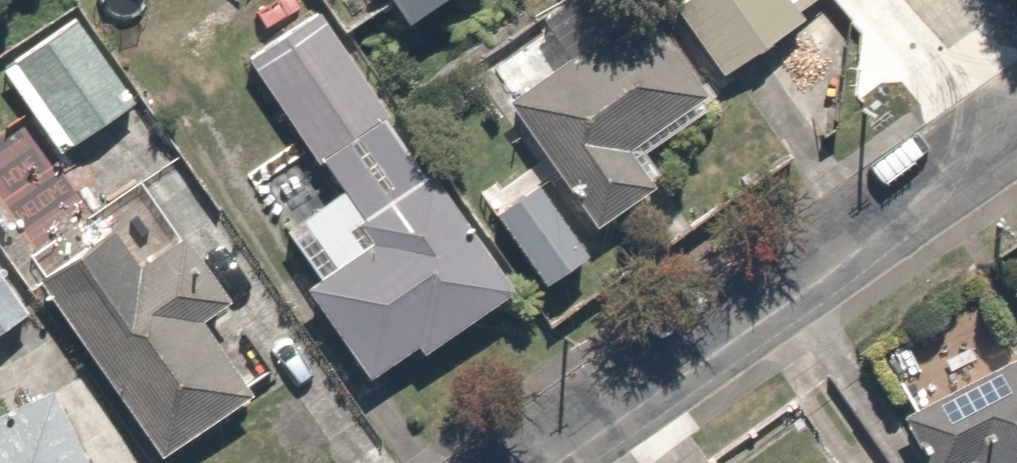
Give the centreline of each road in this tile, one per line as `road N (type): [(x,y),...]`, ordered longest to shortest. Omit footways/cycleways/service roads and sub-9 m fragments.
road 1 (residential): [(1016,128),(535,462)]

